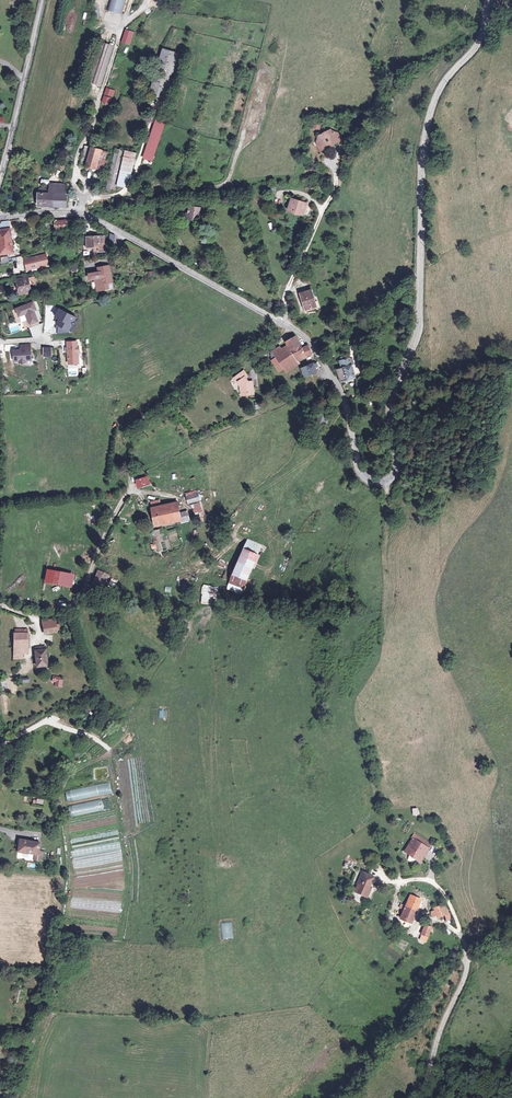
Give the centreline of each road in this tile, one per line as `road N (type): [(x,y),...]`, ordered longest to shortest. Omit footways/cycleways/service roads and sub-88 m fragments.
road 1 (tertiary): [(0,216),(84,215),(310,342),(341,392),(358,472),(387,484),(397,450),(390,409),(420,321),(421,164),(430,110),(443,83),(480,44),(490,0)]
road 2 (residential): [(0,608),(32,618),(71,605),(130,490)]
road 3 (tertiary): [(0,177),(42,0)]
road 4 (unclassified): [(130,490),(188,507),(190,568),(207,569),(235,539)]
road 5 (track): [(73,212),(78,202),(227,184)]
road 6 (residential): [(469,954),(419,1097)]

